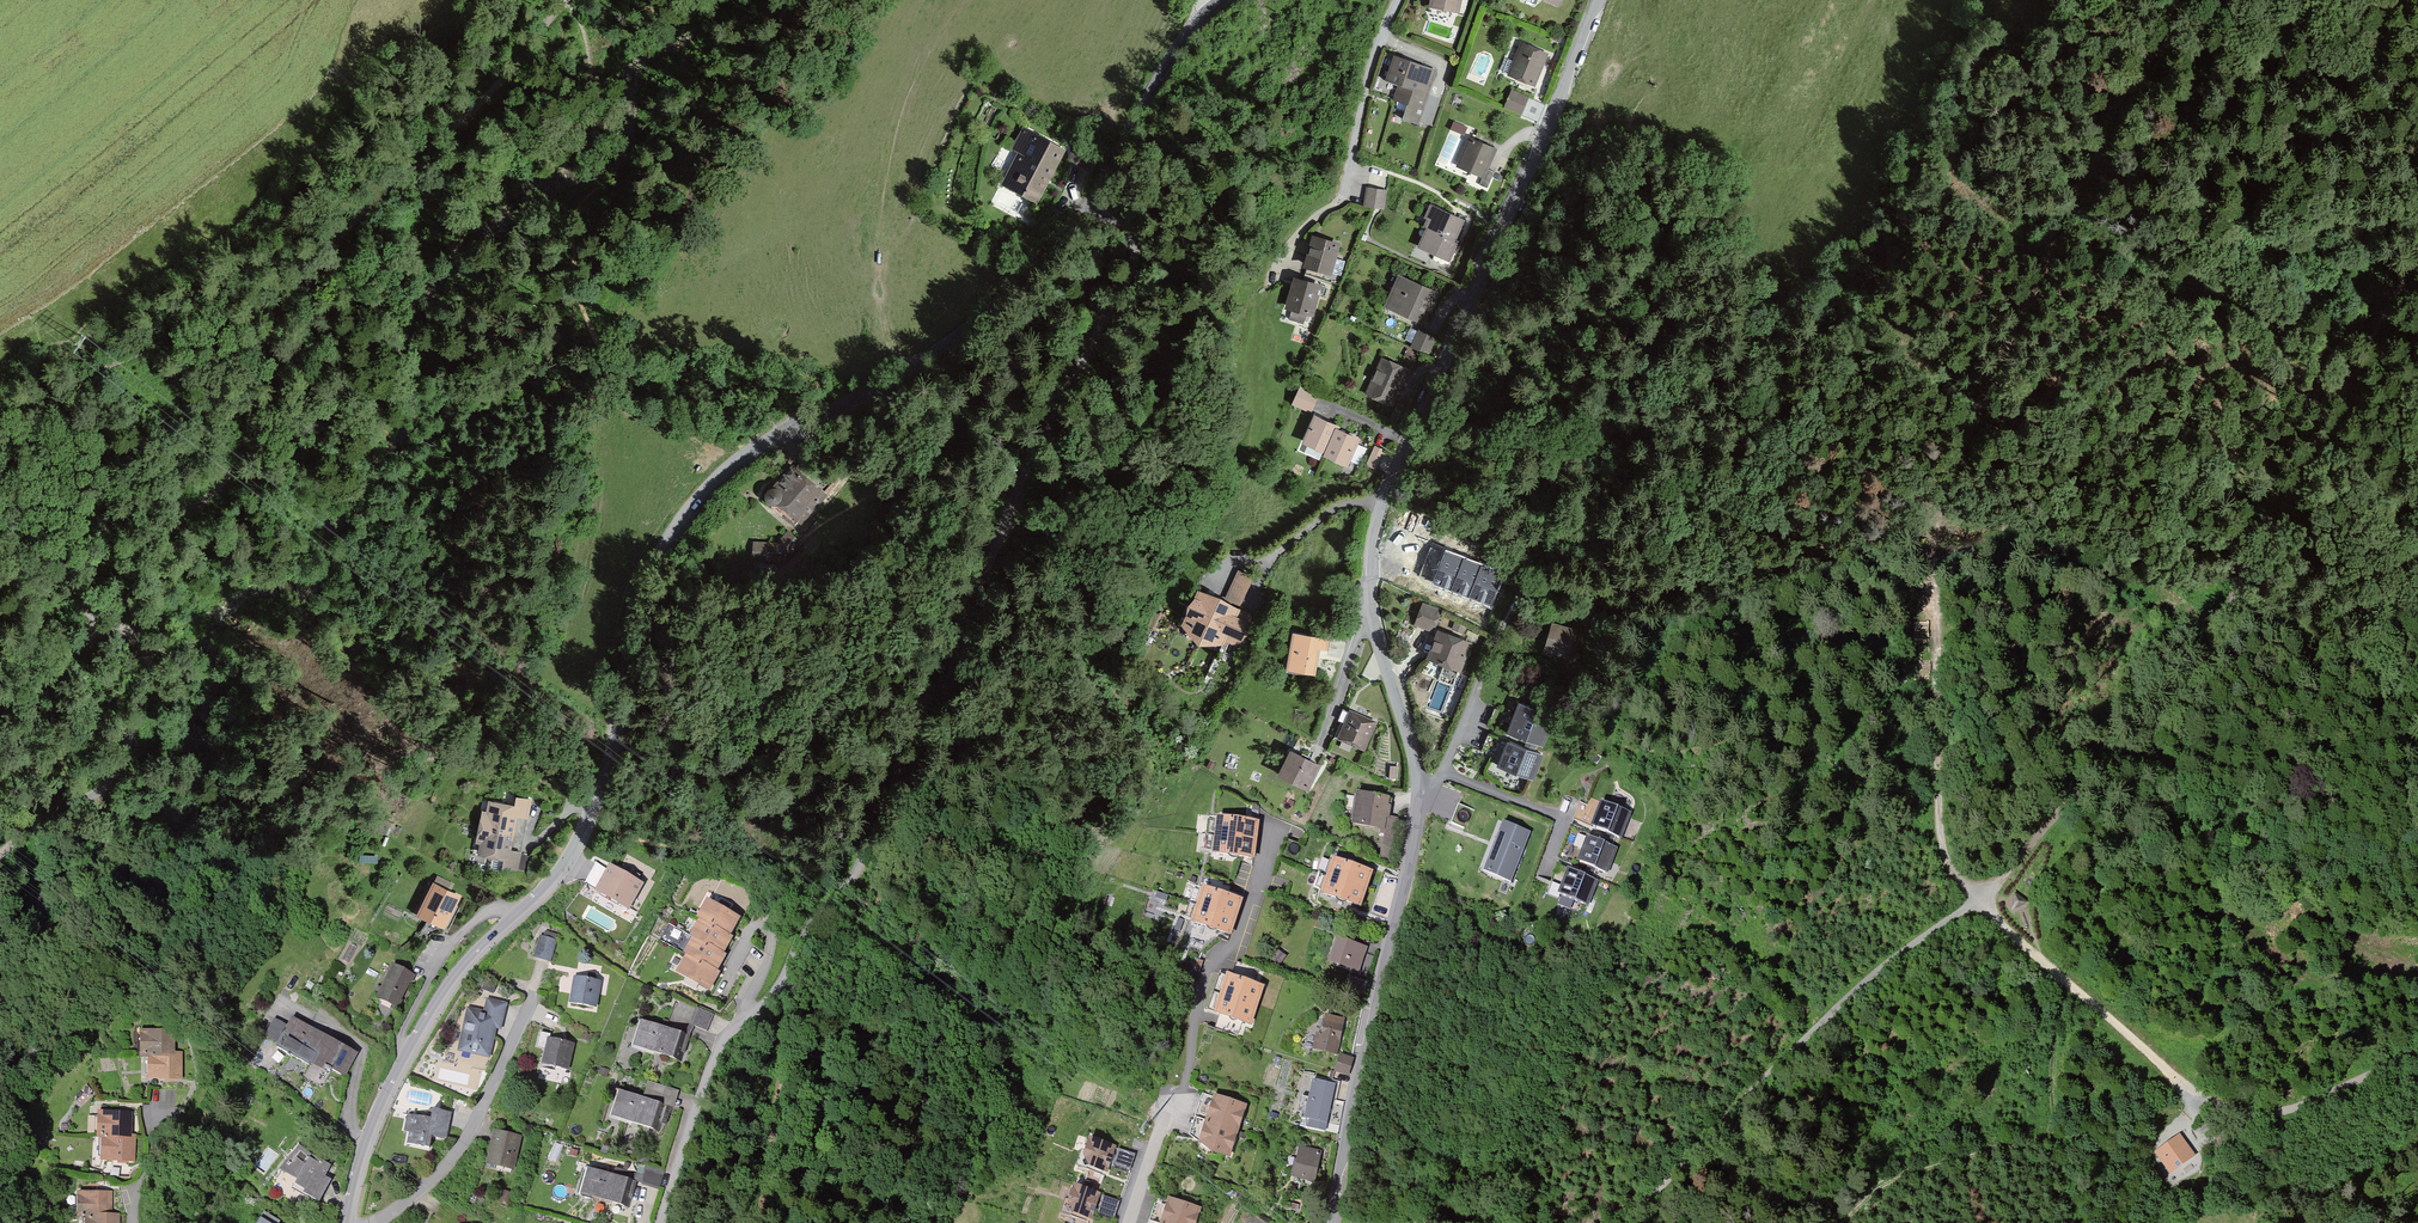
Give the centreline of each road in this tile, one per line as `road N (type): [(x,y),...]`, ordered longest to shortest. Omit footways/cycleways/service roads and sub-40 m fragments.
road 1 (residential): [(1602,0),(1381,501),(1371,570),(1374,628),(1421,796),(1333,1222)]
road 2 (track): [(657,1222),(704,1062),(778,956),(845,886),(888,815),(1018,511),(1126,292),(1094,205)]
road 3 (unclassified): [(607,786),(633,710),(655,585),(676,533),(751,455),(940,351),(1066,236),(1094,205),(1175,55),(1226,0)]
road 4 (track): [(2215,0),(2159,77),(1935,541),(1940,809),(1952,864),(1981,896)]
road 5 (track): [(1981,896),(2051,821),(2204,693),(2403,302),(2409,242),(2417,233)]
road 6 (track): [(0,414),(20,397),(313,282),(385,193),(572,3)]
road 7 (track): [(1981,896),(2057,976),(2200,1098),(2227,1110),(2276,1117),(2417,1055)]
road 8 (residential): [(350,1222),(362,1149),(382,1099),(446,988),(552,882),(607,786)]
road 9 (track): [(1634,1222),(1885,969),(1981,896)]
road 10 (track): [(0,697),(99,629),(144,641),(148,675),(139,718),(114,786),(0,855)]
road 11 (track): [(99,629),(83,574),(134,533),(203,501),(236,453),(251,407),(313,314),(313,282)]
road 12 (residential): [(1130,1222),(1162,1130),(1187,1091),(1213,989),(1257,912),(1260,885)]

